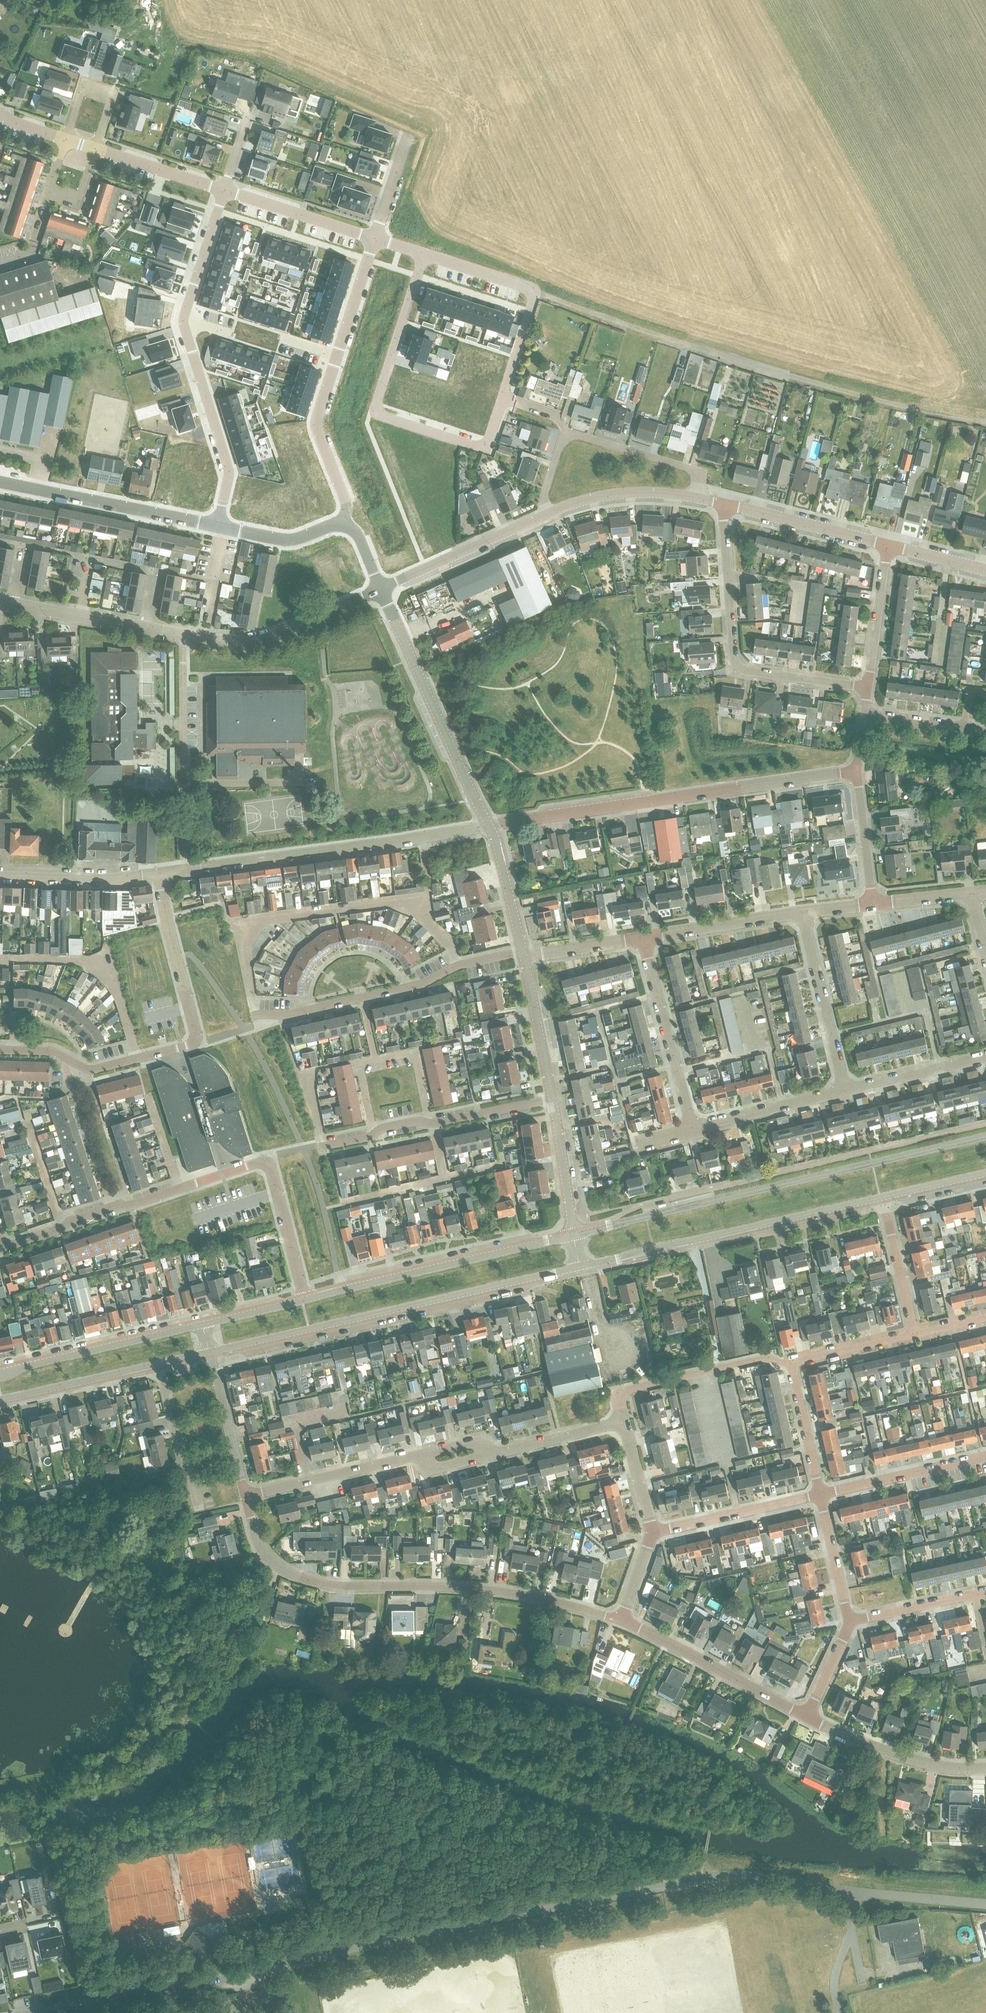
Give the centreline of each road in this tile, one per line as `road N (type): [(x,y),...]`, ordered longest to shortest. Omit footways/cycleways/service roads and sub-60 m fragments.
road 1 (unclassified): [(264,1969),(731,1875),(849,1890)]
road 2 (track): [(985,422),(801,380),(537,291)]
road 3 (residential): [(246,1494),(263,1554),(308,1580),(488,1590),(623,1621)]
road 4 (tertiary): [(985,1136),(574,1236)]
road 5 (residential): [(625,1423),(501,1452),(424,1453),(246,1494)]
road 6 (tertiary): [(212,1354),(579,1269)]
road 7 (residential): [(489,826),(856,770)]
road 8 (residential): [(218,525),(229,473),(184,317),(224,190)]
road 9 (residential): [(423,254),(378,408),(484,445),(504,398)]
road 10 (tertiary): [(579,1269),(883,1200)]
road 11 (residential): [(64,1057),(95,1070),(196,1043),(159,874)]
road 12 (residential): [(186,869),(489,826)]
road 13 (residential): [(342,524),(347,502),(318,415),(375,239)]
road 14 (residential): [(724,504),(737,666),(869,688)]
road 15 (tertiary): [(574,1236),(304,1299)]
road 16 (residential): [(256,1015),(405,988),(460,964),(522,952)]
road 17 (unclassified): [(489,826),(381,589)]
road 18 (residential): [(186,869),(183,634)]
road 19 (residential): [(504,398),(537,291),(423,254)]
road 20 (unclassified): [(37,2012),(264,1969)]
road 21 (residential): [(218,525),(0,480)]
road 22 (tertiary): [(204,1322),(0,1376)]
road 23 (residential): [(790,1364),(767,1356),(618,1390),(625,1423)]
road 24 (residential): [(623,1621),(809,1718)]
road 25 (residential): [(381,589),(266,638),(183,634)]
road 26 (residential): [(693,1131),(645,938)]
road 27 (residential): [(375,1133),(360,1068),(415,1056),(427,1122)]
road 28 (residential): [(809,1718),(901,1757),(985,1767)]
road 29 (residential): [(847,1091),(802,913)]
road 30 (residential): [(548,514),(381,589)]
road 31 (residential): [(653,1530),(821,1494)]
road 32 (residential): [(889,546),(724,504)]
road 33 (residential): [(821,1494),(985,1457)]
road 34 (tertiary): [(0,1401),(163,1365)]
road 35 (residential): [(565,432),(694,468),(699,498)]
road 36 (residential): [(111,1207),(264,1163)]
road 37 (residential): [(693,1131),(847,1091)]
road 38 (residential): [(0,877),(159,874)]
road 39 (residential): [(645,938),(802,913)]
road 40 (residential): [(375,239),(224,190)]
road 41 (residential): [(111,1207),(64,1057)]
road 42 (residential): [(699,498),(628,493),(548,514)]
road 43 (residential): [(235,1451),(185,1463),(163,1365)]
road 44 (unclassified): [(552,1100),(522,952)]
road 45 (residential): [(869,688),(889,546)]
road 46 (residential): [(847,1091),(985,1058)]
road 47 (residential): [(304,1299),(264,1163)]
road 48 (residential): [(66,138),(83,86),(111,95),(94,148)]
road 49 (residential): [(850,1619),(985,1589)]
road 50 (unclassified): [(574,1236),(552,1100)]
road 51 (residential): [(883,1200),(915,1333)]
road 52 (unclassified): [(849,1890),(985,1903)]
road 53 (residential): [(224,190),(94,148)]
road 54 (residential): [(147,628),(15,603)]
road 55 (residential): [(821,1494),(790,1364)]
road 56 (residential): [(873,901),(856,770)]
road 57 (unclassified): [(522,952),(489,826)]
road 58 (residential): [(915,1333),(790,1364)]
road 59 (residential): [(850,1619),(821,1494)]
road 60 (residential): [(427,1122),(552,1100)]
road 61 (unclassified): [(840,2012),(835,1983),(852,1932),(849,1890)]
road 62 (residential): [(522,952),(645,938)]
road 63 (residential): [(224,527),(285,539),(342,524)]

